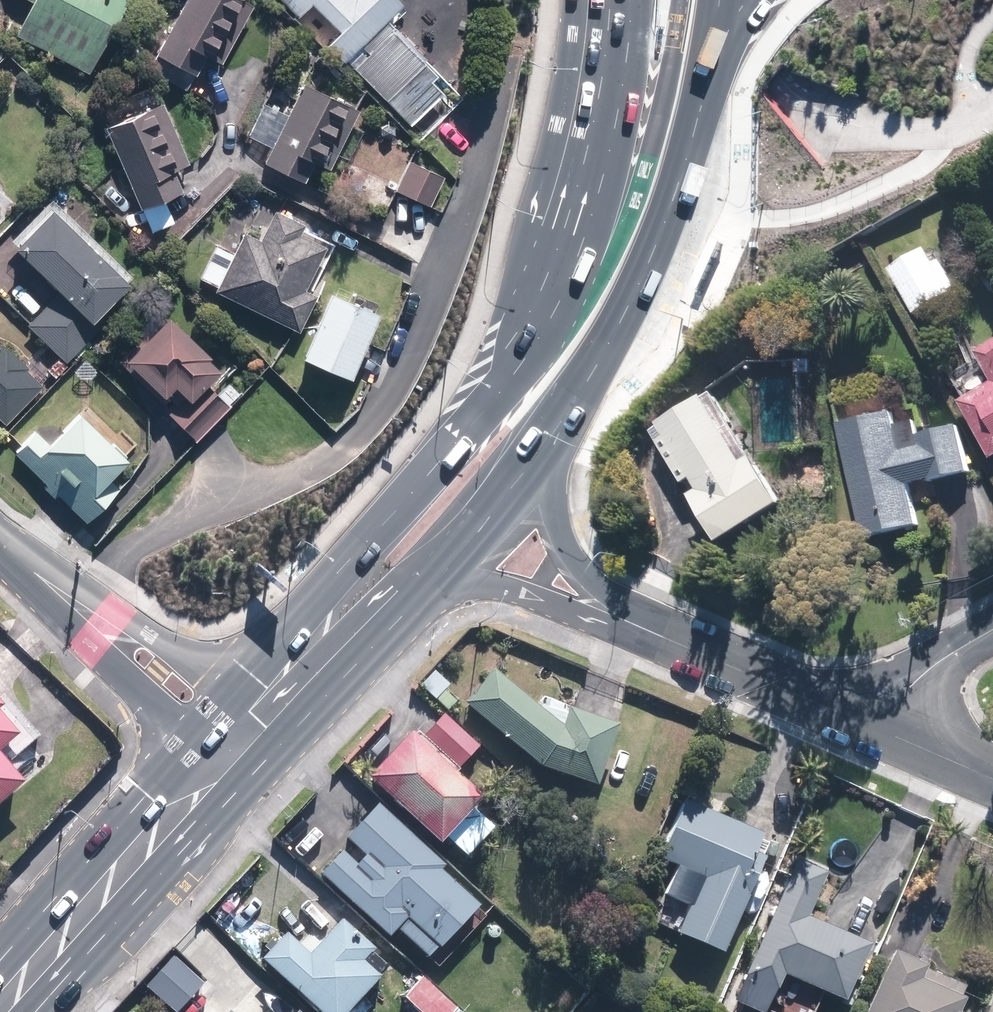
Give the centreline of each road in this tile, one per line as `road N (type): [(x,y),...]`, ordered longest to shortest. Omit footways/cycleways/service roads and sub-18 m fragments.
road 1 (primary): [(313,644),(368,534),(511,375),(557,307),(620,117),(632,0)]
road 2 (primary): [(716,73),(666,241),(625,328),(540,448)]
road 3 (primary): [(0,1010),(219,754)]
road 4 (residential): [(875,724),(624,613)]
road 5 (primary): [(74,603),(171,646),(255,711)]
road 6 (tertiary): [(219,754),(141,684),(74,603)]
road 7 (residential): [(624,613),(475,575),(429,576)]
road 8 (residential): [(540,448),(569,543),(624,613)]
road 9 (primary): [(540,448),(429,576)]
road 10 (residential): [(992,633),(913,680),(875,724)]
road 11 (primary): [(429,576),(313,644)]
road 12 (residential): [(992,776),(875,724)]

